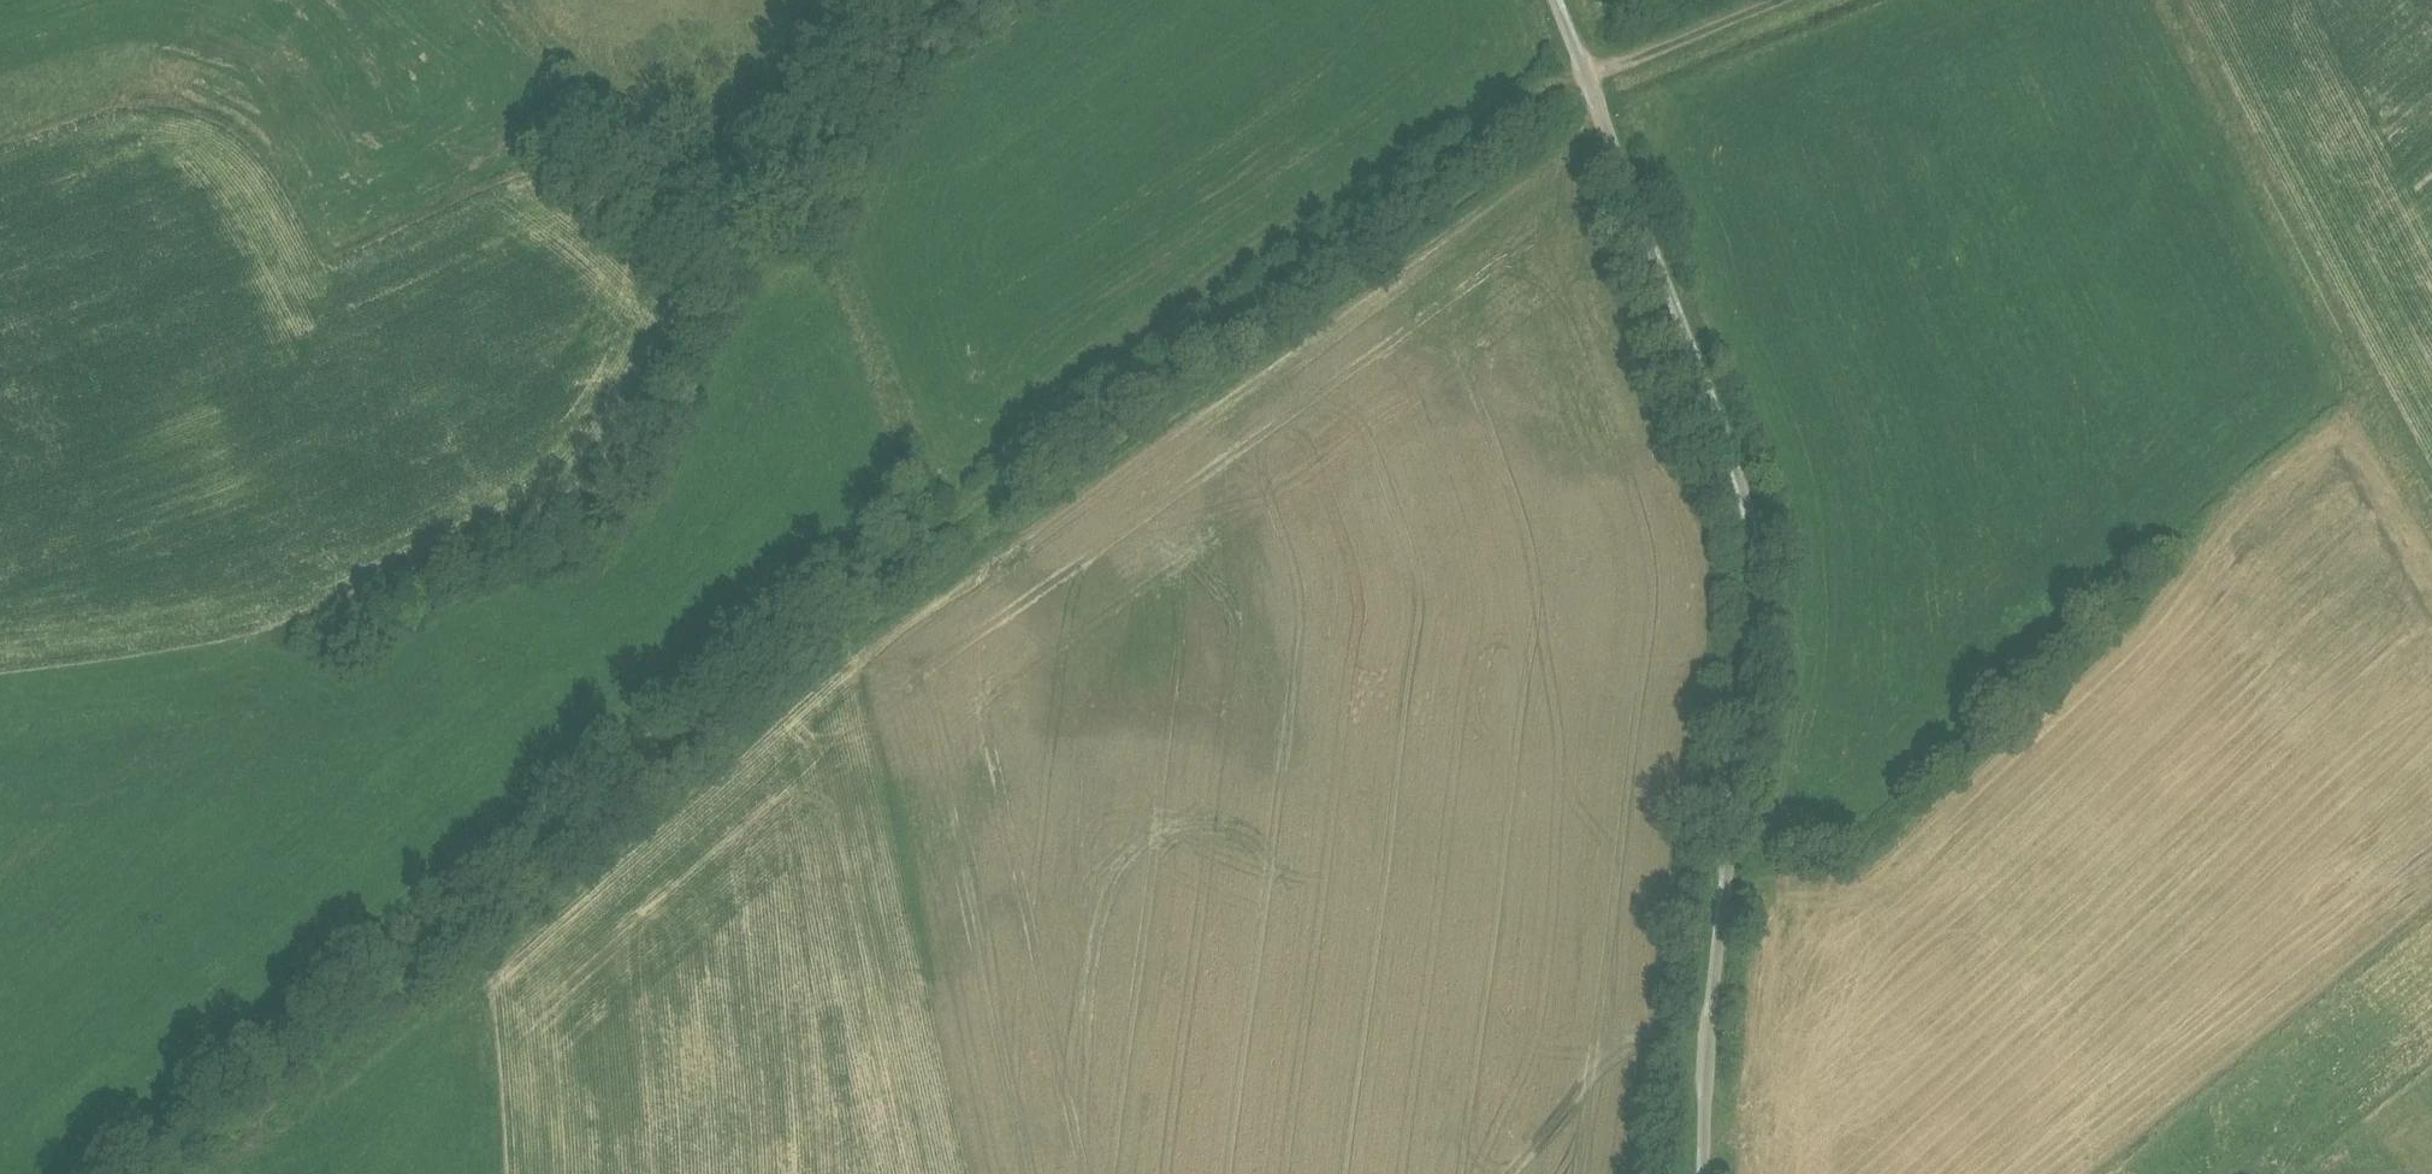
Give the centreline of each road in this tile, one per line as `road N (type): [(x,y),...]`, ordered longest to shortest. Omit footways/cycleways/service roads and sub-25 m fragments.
road 1 (track): [(1581,51),(1177,323),(897,534),(136,1173)]
road 2 (residential): [(1581,51),(1729,448),(1750,532),(1751,614),(1709,968),(1699,1173)]
road 3 (unclassified): [(1581,51),(1715,0)]

